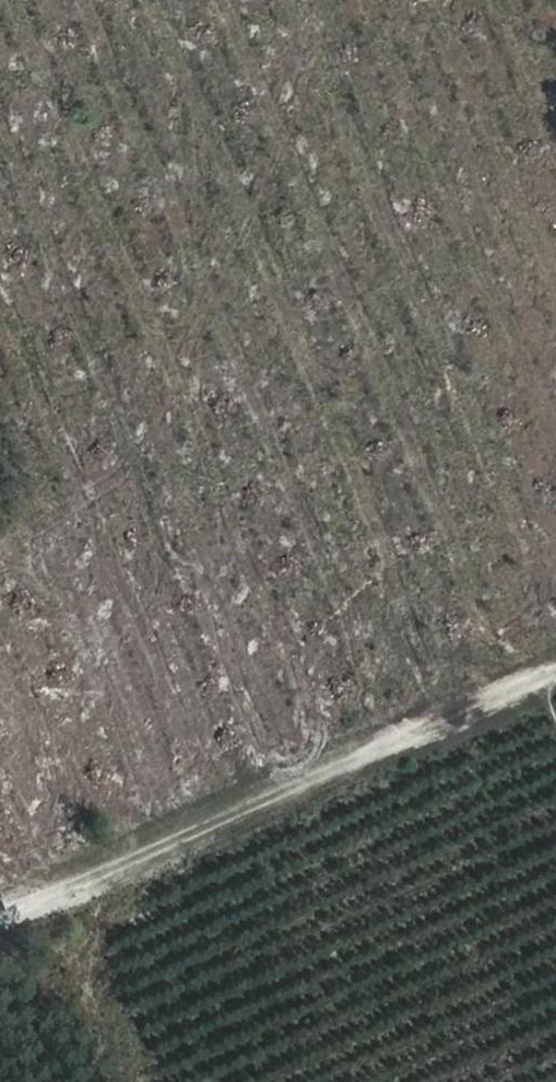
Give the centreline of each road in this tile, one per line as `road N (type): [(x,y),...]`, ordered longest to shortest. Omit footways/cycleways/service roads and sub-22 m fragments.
road 1 (track): [(0,917),(555,673)]

